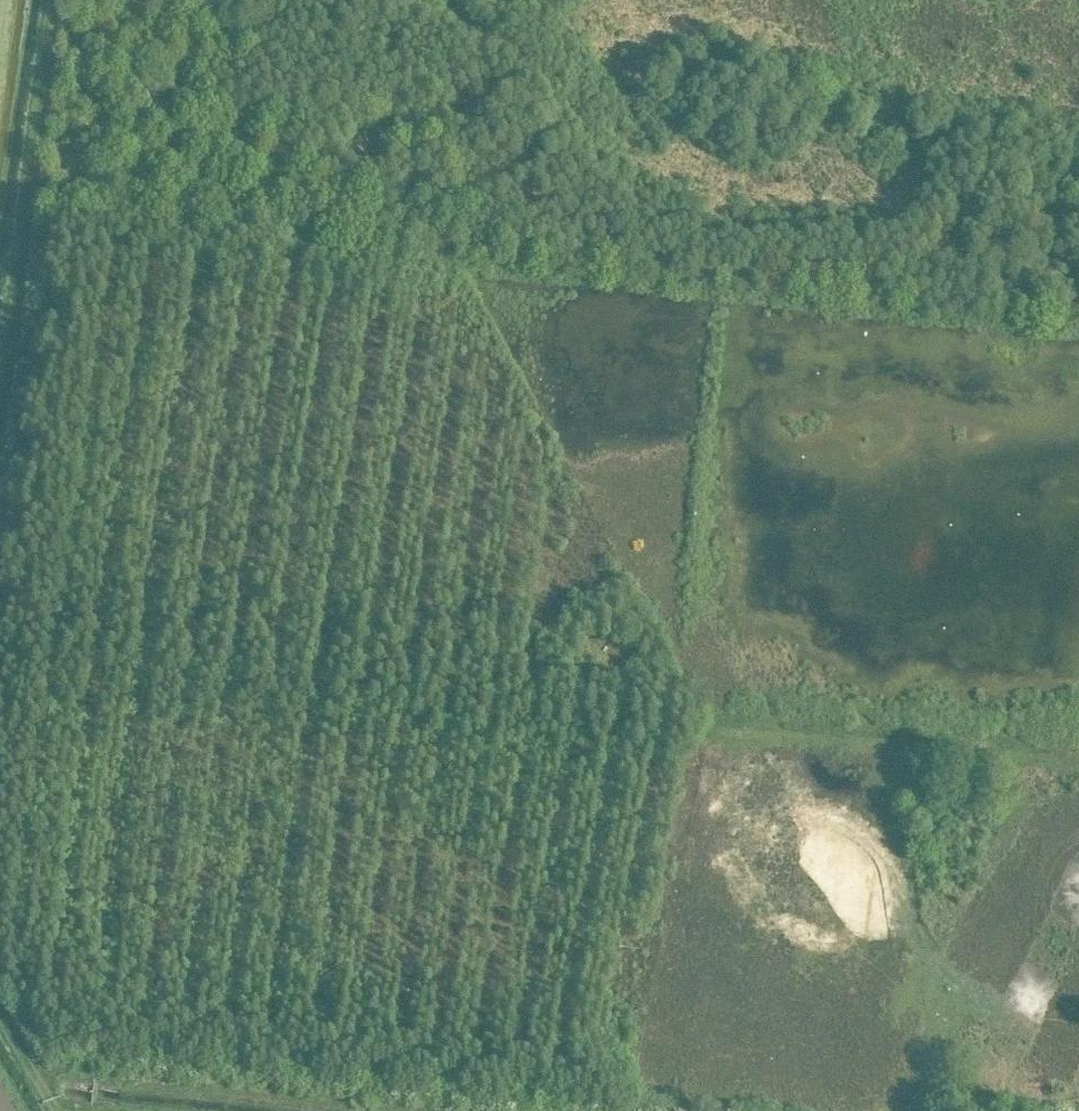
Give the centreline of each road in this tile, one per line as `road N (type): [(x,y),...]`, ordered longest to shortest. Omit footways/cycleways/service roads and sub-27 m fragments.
road 1 (track): [(0,375),(51,0)]
road 2 (track): [(352,1110),(29,1072)]

